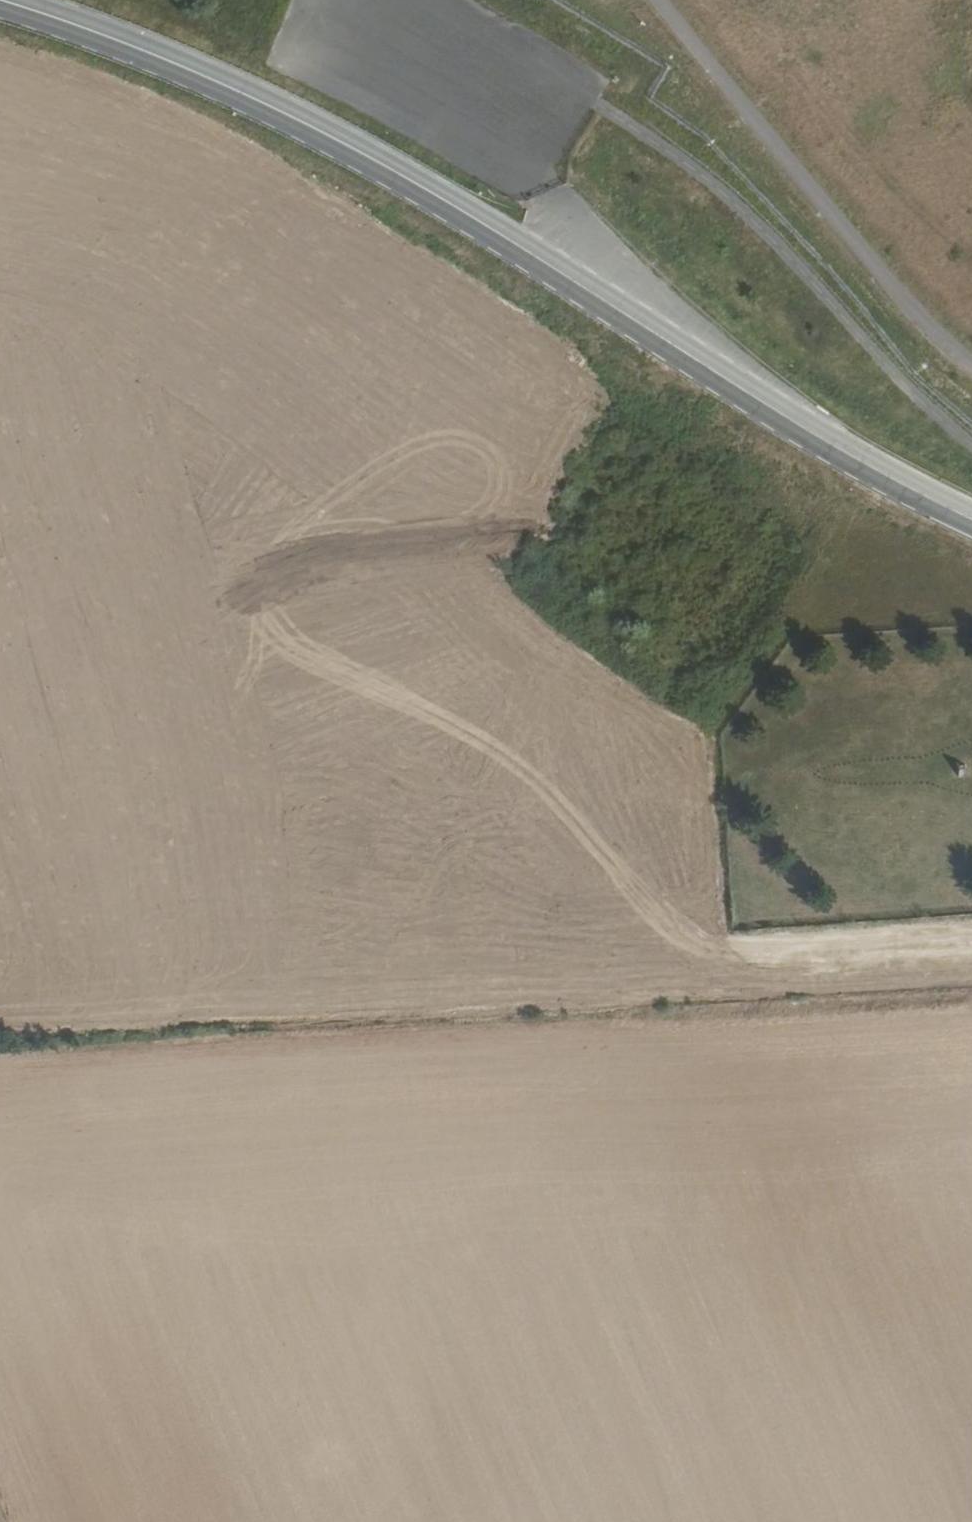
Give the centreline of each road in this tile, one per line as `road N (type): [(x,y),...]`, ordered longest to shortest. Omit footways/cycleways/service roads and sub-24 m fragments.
road 1 (secondary): [(971,523),(876,477),(498,236),(280,117),(0,5)]

